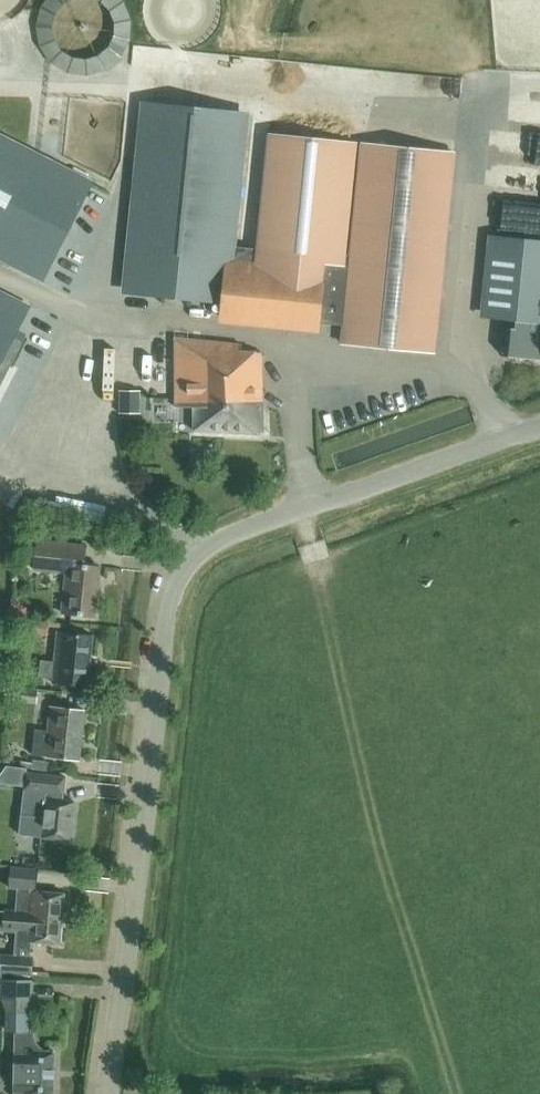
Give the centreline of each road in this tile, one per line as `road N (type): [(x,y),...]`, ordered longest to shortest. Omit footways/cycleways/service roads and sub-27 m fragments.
road 1 (tertiary): [(108,1093),(162,640),(182,571),(241,530),(539,422)]

